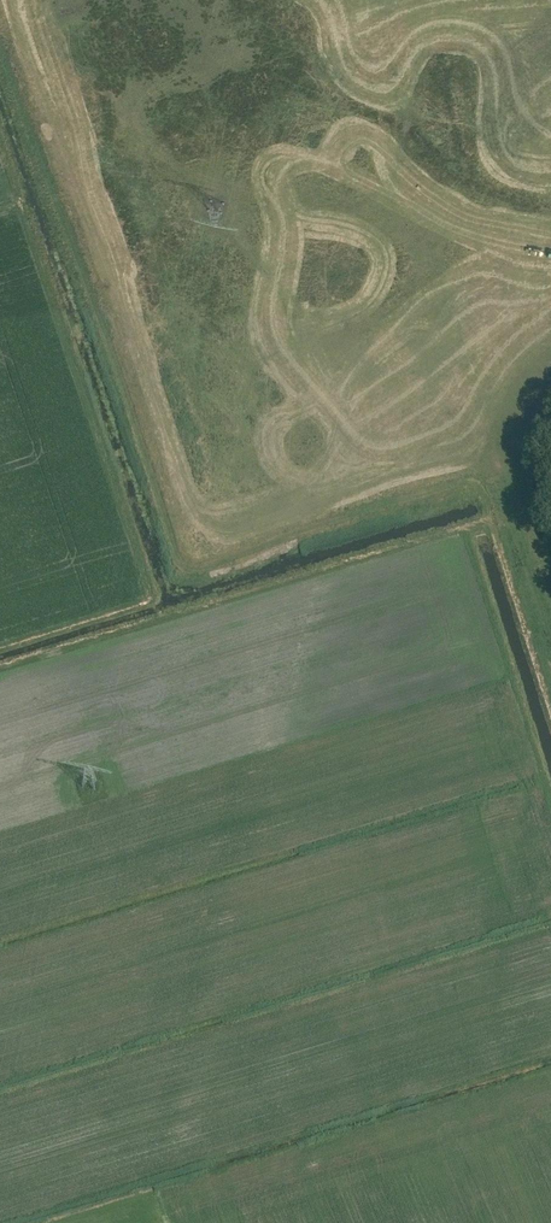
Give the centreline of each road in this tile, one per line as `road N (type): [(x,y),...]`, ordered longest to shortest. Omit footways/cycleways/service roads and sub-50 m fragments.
road 1 (track): [(0,669),(510,513)]

